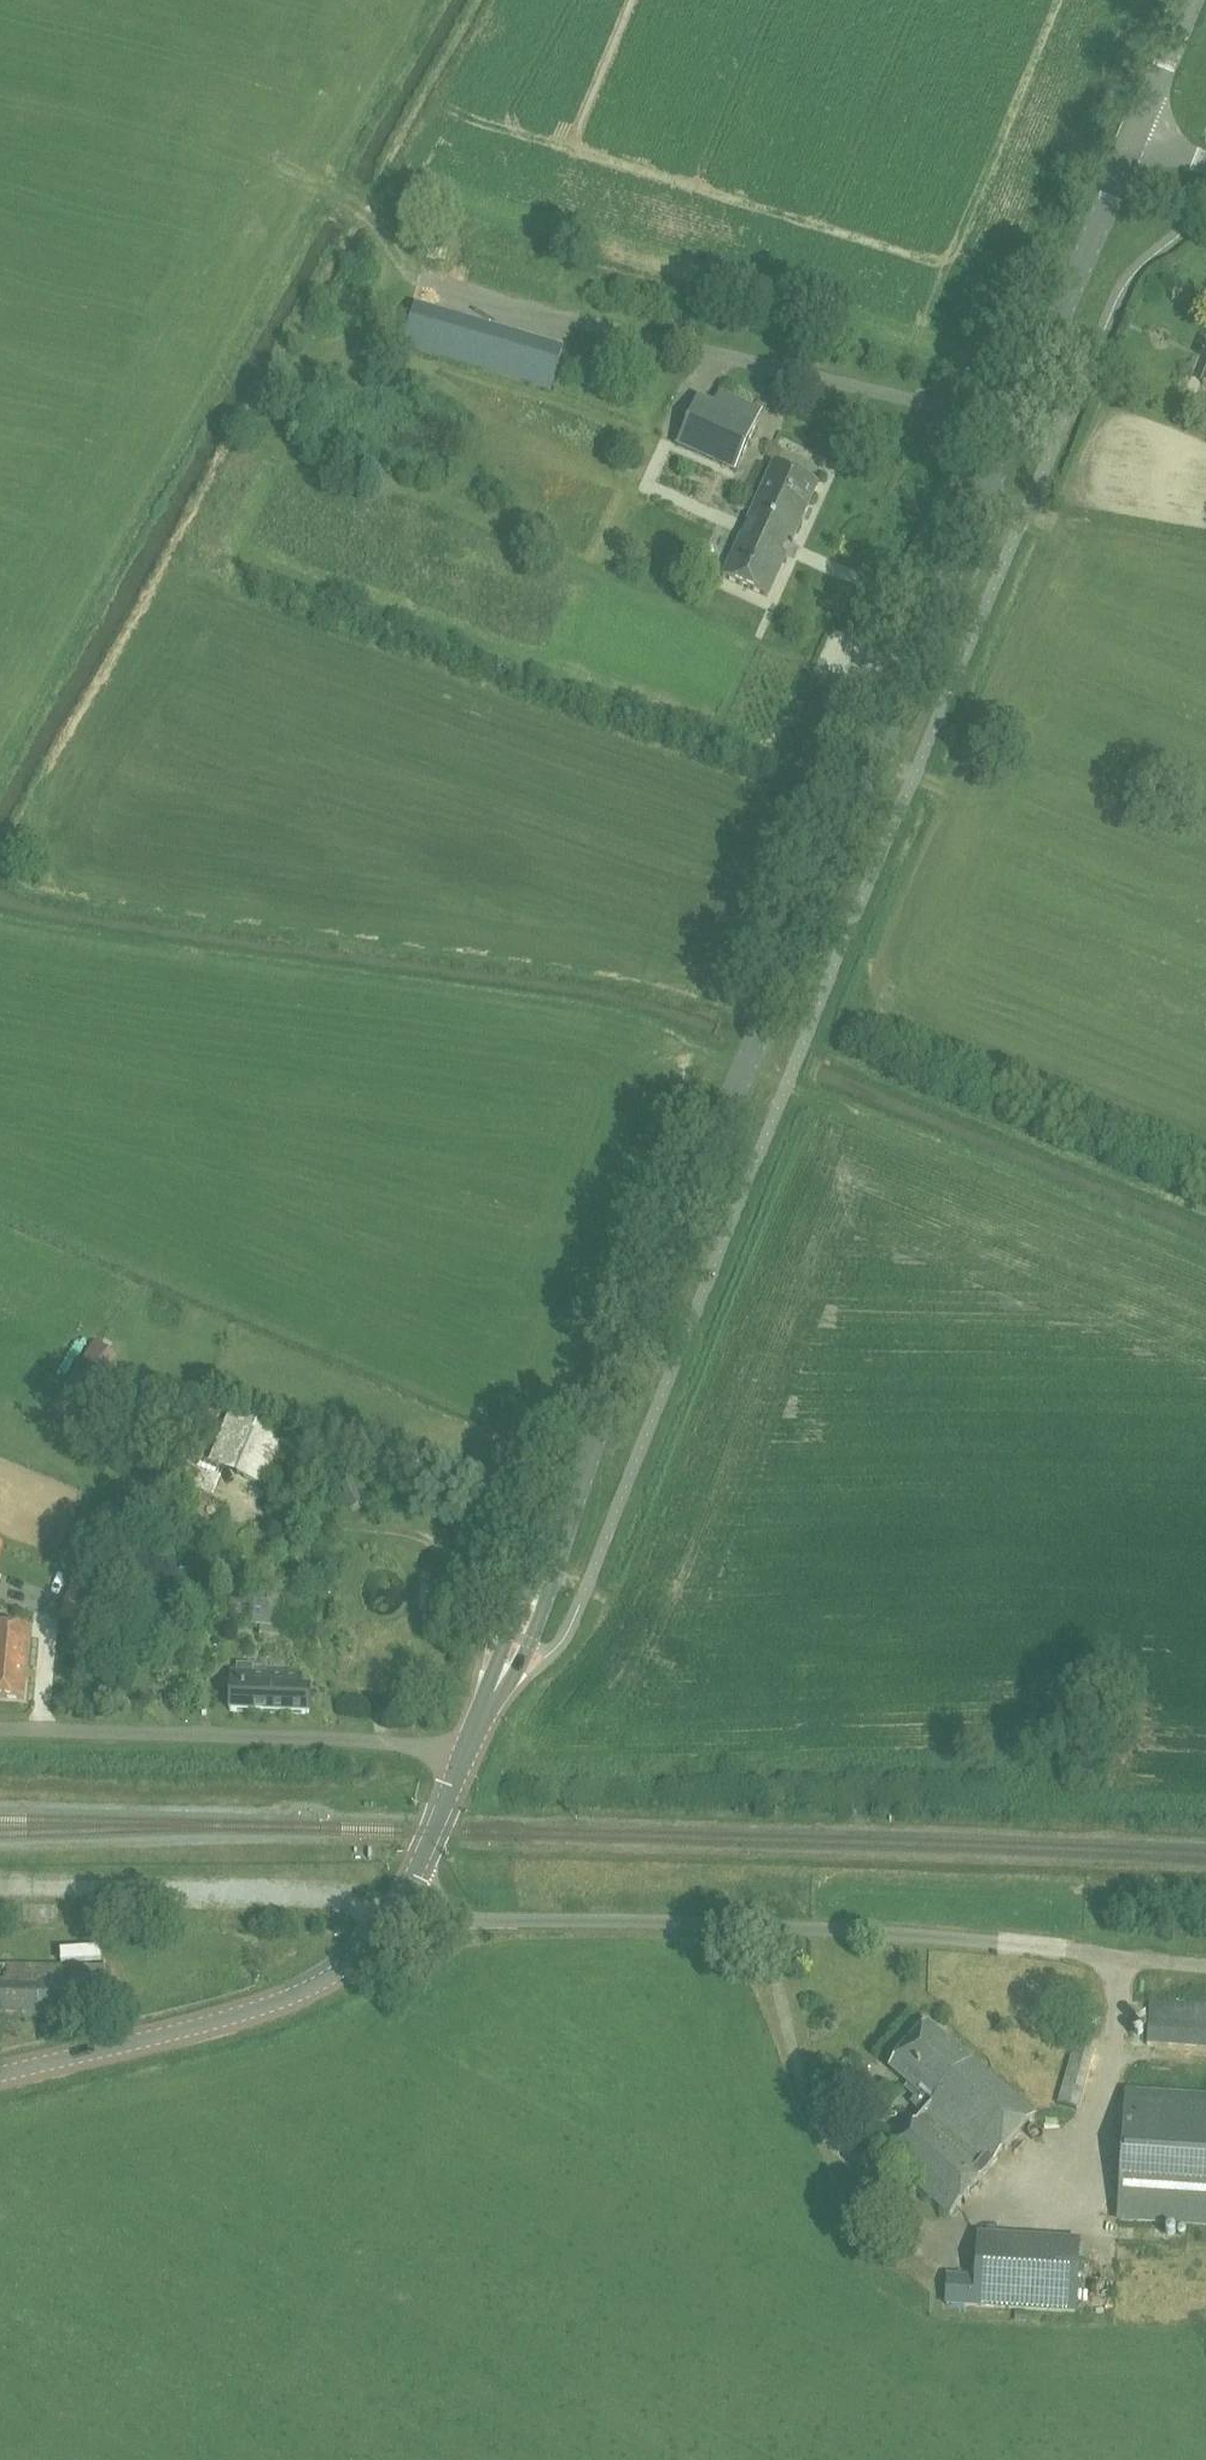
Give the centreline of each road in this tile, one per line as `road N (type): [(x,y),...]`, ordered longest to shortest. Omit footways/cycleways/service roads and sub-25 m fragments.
road 1 (secondary): [(550,1562),(1137,141)]
road 2 (secondary): [(0,2074),(235,2017),(336,1974),(387,1923),(463,1756)]
road 3 (unclassified): [(463,1756),(312,1737),(0,1728)]
road 4 (secondary): [(476,1726),(531,1642),(550,1562)]
road 5 (secondary): [(550,1562),(526,1594),(476,1726)]
road 6 (secondary): [(1137,141),(1194,0)]

